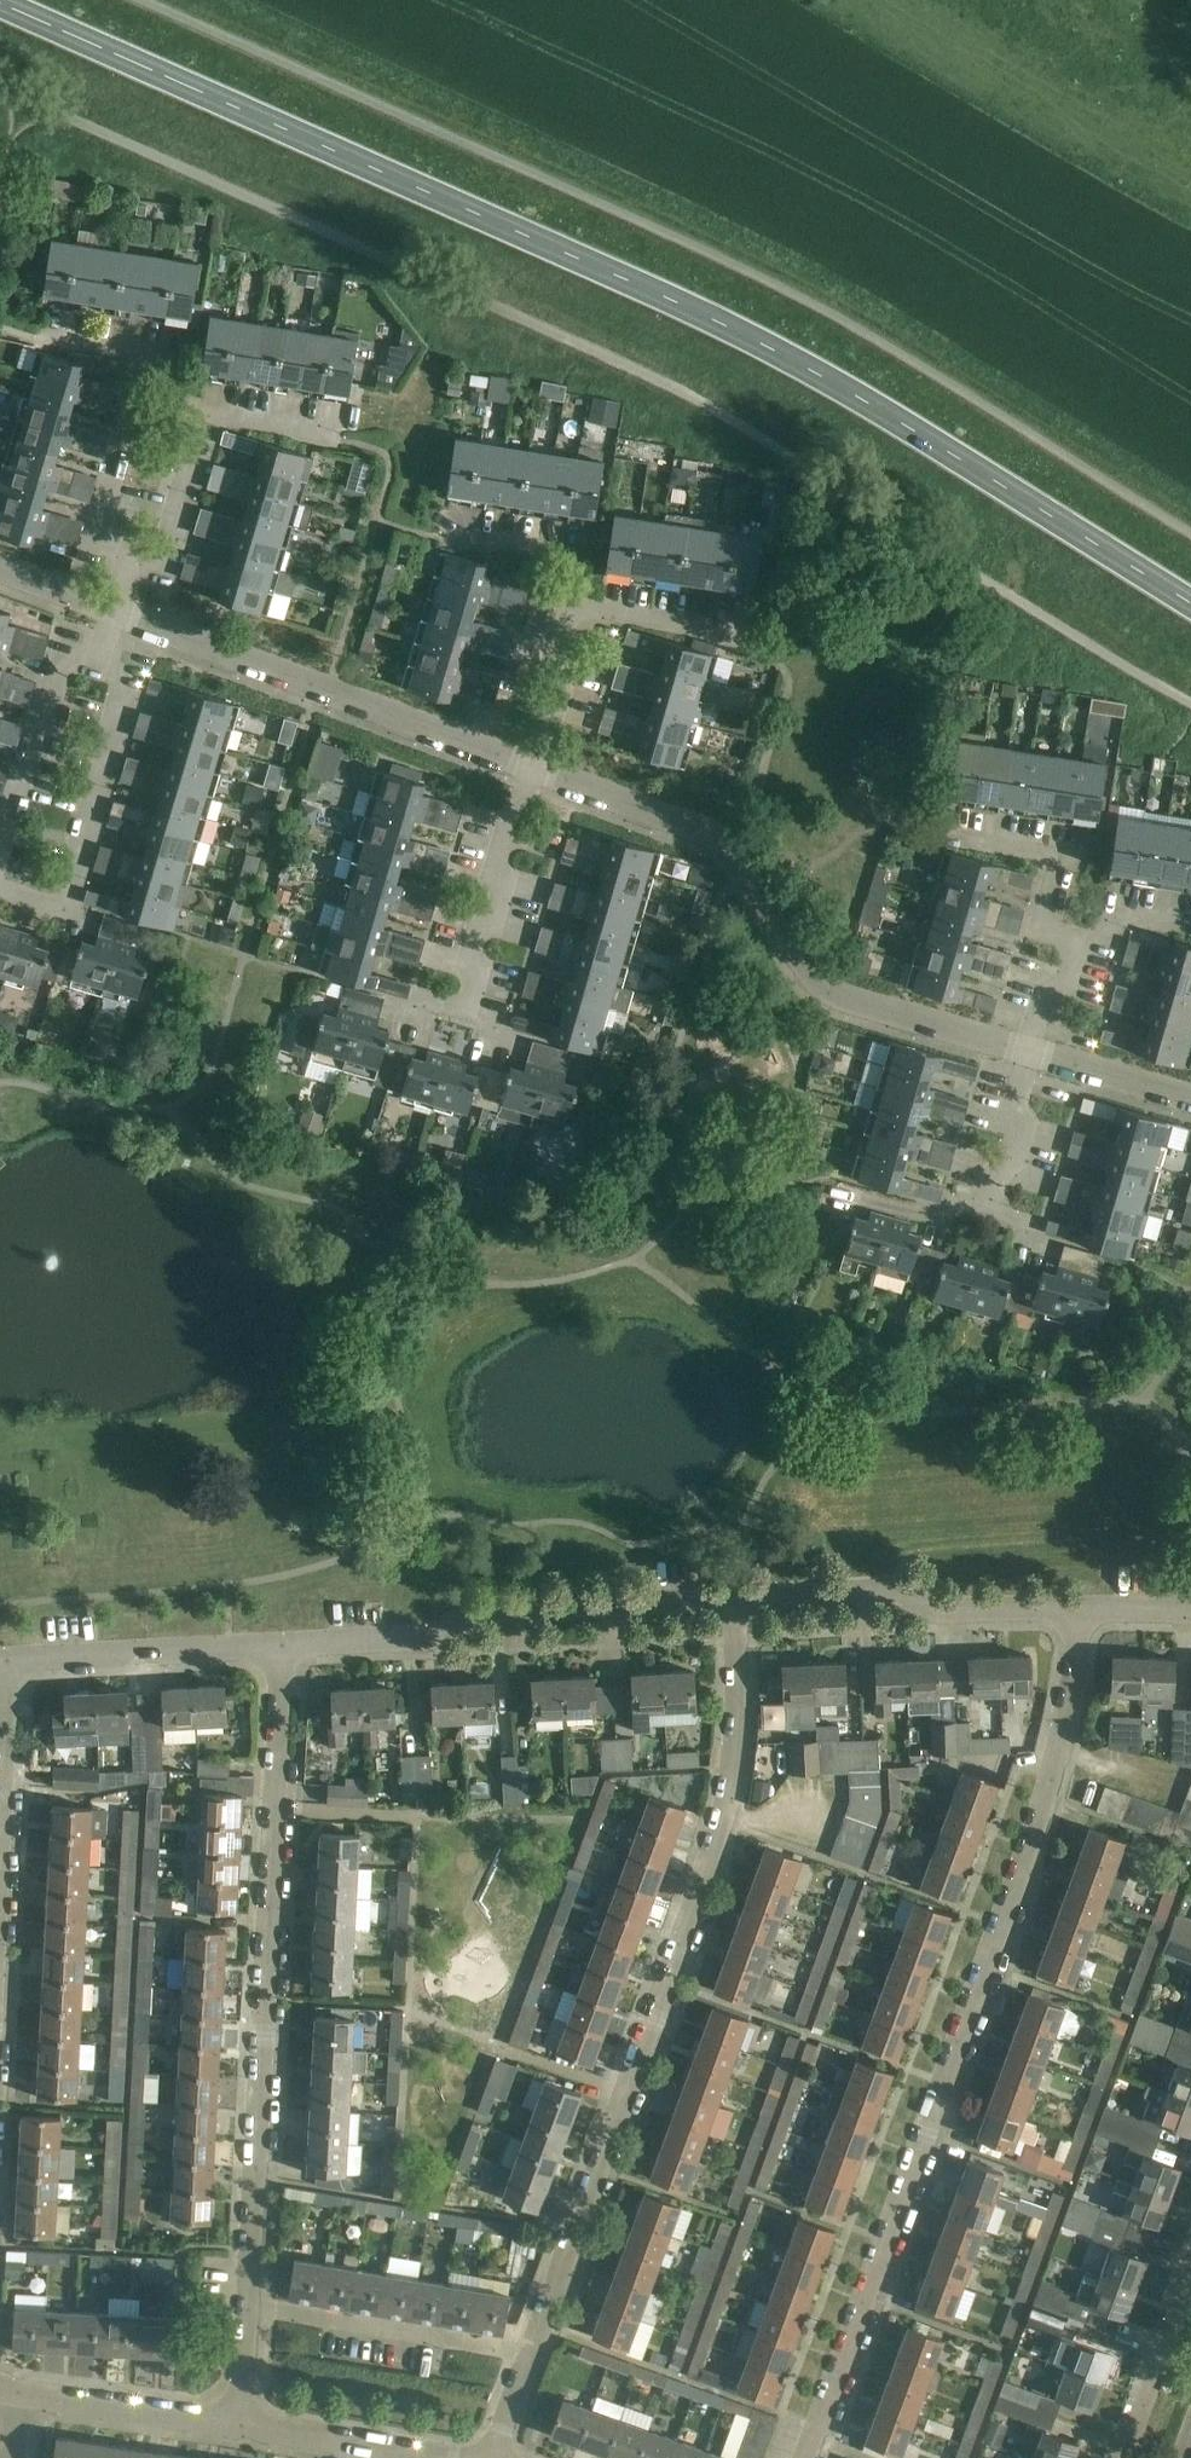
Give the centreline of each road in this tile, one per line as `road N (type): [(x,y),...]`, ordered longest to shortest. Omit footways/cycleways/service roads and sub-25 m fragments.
road 1 (primary): [(1190,603),(734,331),(3,0)]
road 2 (residential): [(807,2457),(1048,1794),(1078,1607)]
road 3 (residential): [(533,2350),(719,1829),(738,1720),(736,1598)]
road 4 (residential): [(249,2305),(283,1644)]
road 5 (unclassified): [(1033,1052),(839,999),(805,967),(745,866),(717,842),(534,773)]
road 6 (unclassified): [(283,1644),(427,1638),(486,1609),(736,1598)]
road 7 (unclassified): [(534,773),(116,612)]
road 8 (unclassified): [(736,1598),(892,1589),(939,1611),(1078,1607)]
road 9 (residential): [(533,2350),(249,2305)]
road 10 (unclassified): [(11,1661),(283,1644)]
road 11 (residential): [(57,907),(126,676),(97,665)]
road 12 (residential): [(466,1019),(477,986),(467,965),(478,931),(492,924),(505,834),(534,773)]
road 13 (residential): [(97,665),(68,657),(0,870)]
road 14 (residential): [(242,2427),(18,2393)]
road 15 (residential): [(1078,940),(1050,922),(1064,857),(948,831)]
road 16 (residential): [(133,552),(92,542),(133,410),(168,402)]
road 17 (residential): [(0,1858),(11,1661)]
road 18 (residential): [(133,552),(163,562),(205,412)]
road 19 (residential): [(1190,2281),(1127,2457)]
road 20 (residential): [(30,329),(170,360),(168,402)]
road 21 (residential): [(578,603),(570,560),(442,518)]
road 22 (residential): [(534,773),(578,603)]
road 23 (residential): [(745,633),(578,603)]
road 24 (residential): [(989,1204),(1026,1124),(1014,1106),(1033,1052)]
road 25 (unclassified): [(1190,1096),(1033,1052)]
road 26 (residential): [(336,434),(205,412)]
road 27 (residential): [(1033,1052),(1046,996),(1065,980),(1078,940)]
road 28 (unclassified): [(116,612),(0,569)]
road 29 (residential): [(242,2427),(249,2305)]
road 30 (residential): [(1078,940),(1121,915),(1190,925)]

